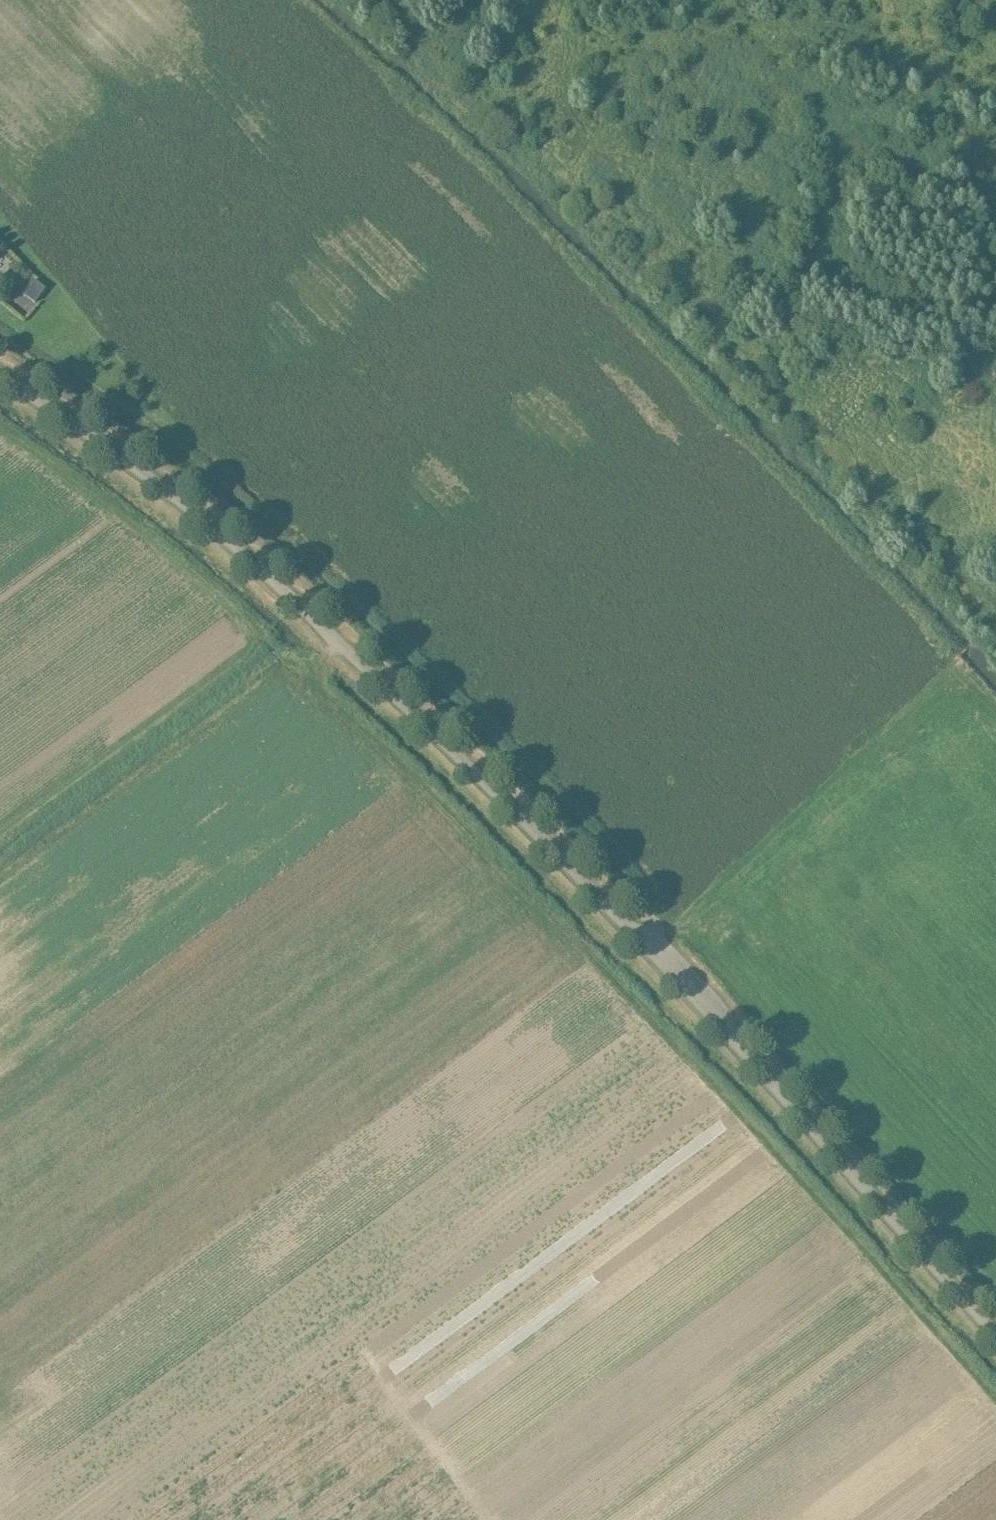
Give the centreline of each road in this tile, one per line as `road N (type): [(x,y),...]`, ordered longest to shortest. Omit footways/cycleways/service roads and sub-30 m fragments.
road 1 (unclassified): [(995,1332),(643,941),(443,740),(190,507),(0,374)]

